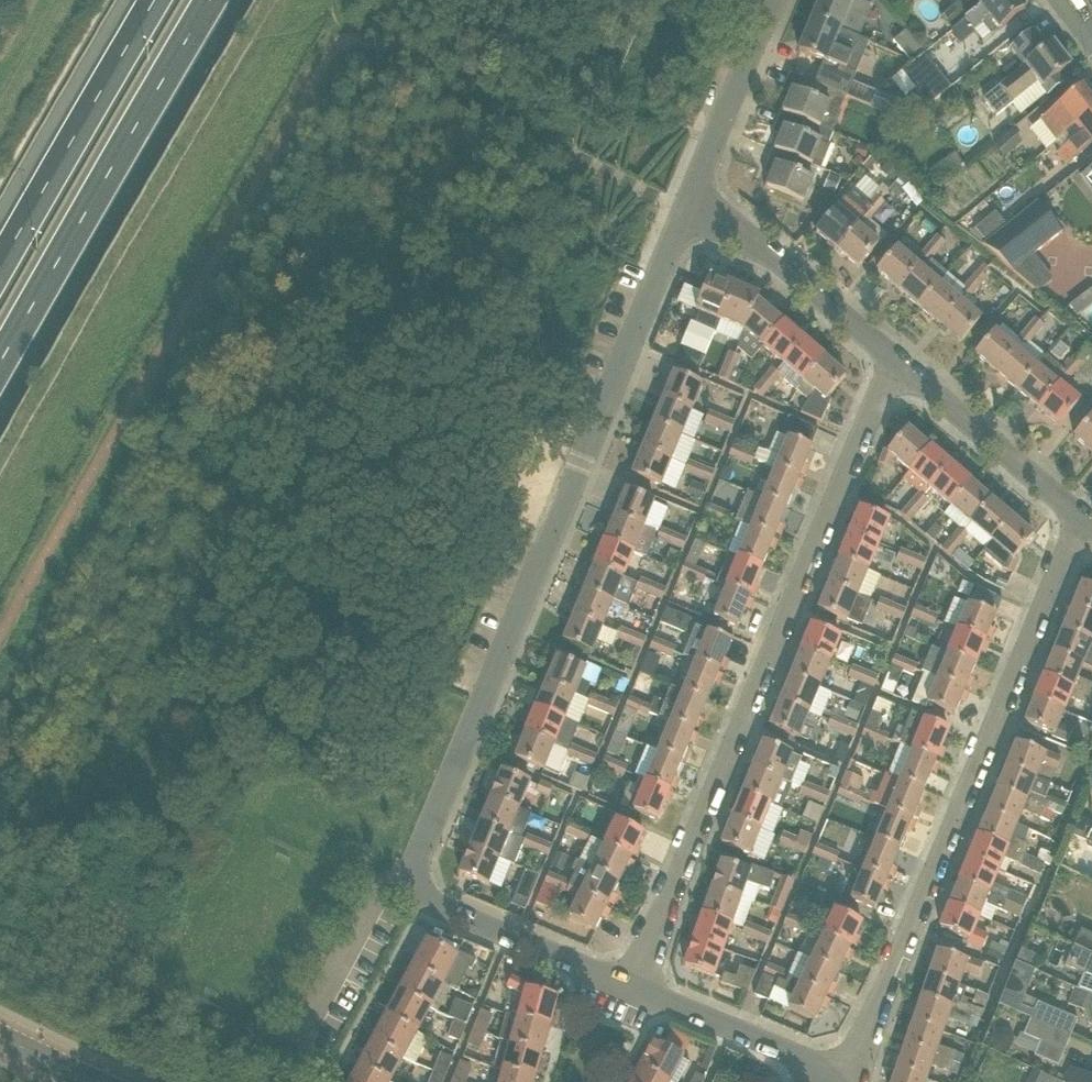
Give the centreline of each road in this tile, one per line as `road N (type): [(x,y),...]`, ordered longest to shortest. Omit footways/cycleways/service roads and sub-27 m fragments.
road 1 (residential): [(633,986),(434,904),(416,864),(686,209)]
road 2 (residential): [(893,360),(633,986)]
road 3 (residential): [(1082,518),(840,1081)]
road 4 (motorway): [(0,365),(209,0)]
road 5 (motorway): [(154,0),(0,270)]
road 6 (residential): [(686,209),(756,240),(893,360)]
road 7 (residential): [(893,360),(1082,518)]
road 8 (residential): [(686,209),(772,0)]
road 9 (residential): [(827,1081),(792,1052),(633,986)]

